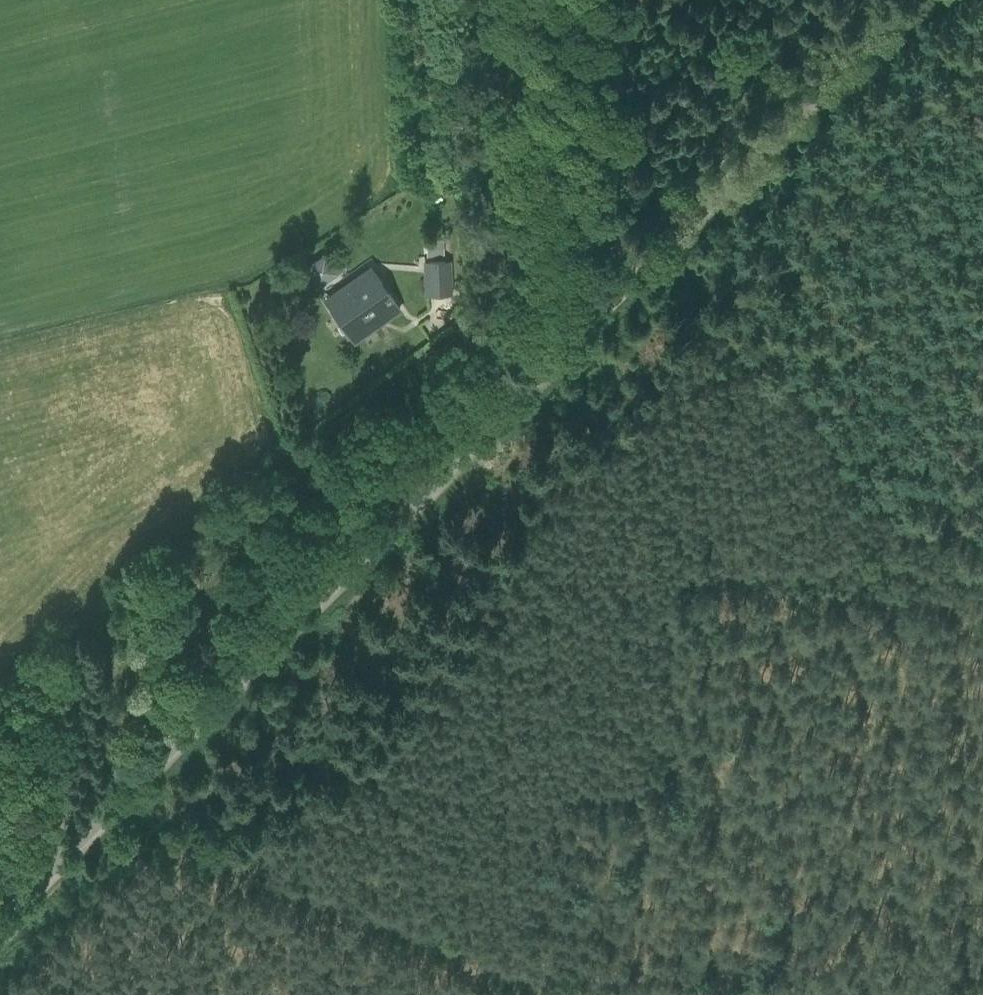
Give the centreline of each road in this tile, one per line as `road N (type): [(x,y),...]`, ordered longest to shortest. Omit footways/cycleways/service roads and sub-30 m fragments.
road 1 (unclassified): [(0,949),(949,0)]
road 2 (track): [(534,994),(122,828)]

